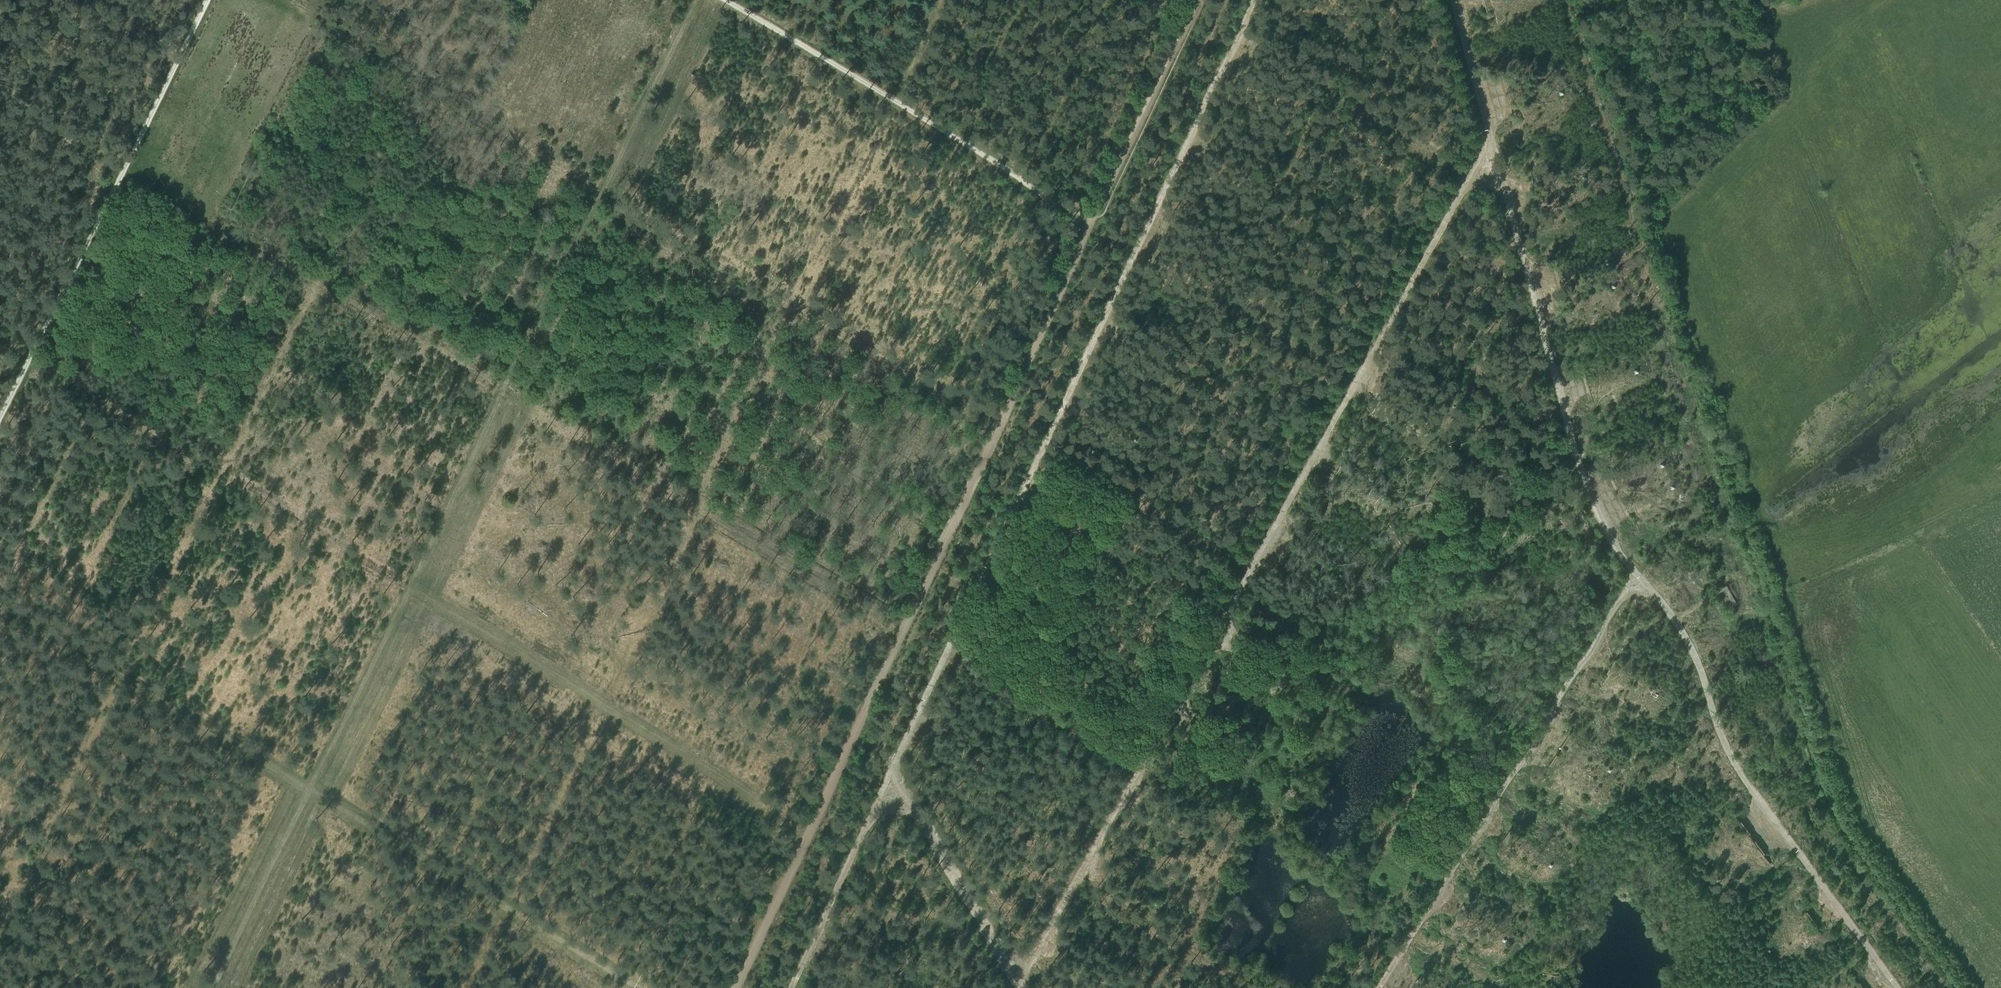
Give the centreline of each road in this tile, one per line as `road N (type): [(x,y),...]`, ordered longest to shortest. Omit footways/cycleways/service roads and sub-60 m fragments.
road 1 (track): [(1493,142),(1022,980),(892,774)]
road 2 (track): [(693,0),(207,987)]
road 3 (track): [(1896,987),(1754,795),(1680,627),(1612,534),(1582,461),(1455,0)]
road 4 (track): [(1254,0),(792,987)]
road 5 (track): [(733,987),(1093,223)]
road 6 (track): [(0,598),(642,987)]
road 7 (track): [(1637,574),(1379,987)]
road 8 (track): [(0,416),(207,0)]
road 9 (track): [(897,102),(1093,223)]
road 10 (track): [(1093,223),(1188,23)]
road 11 (track): [(728,0),(897,102)]

